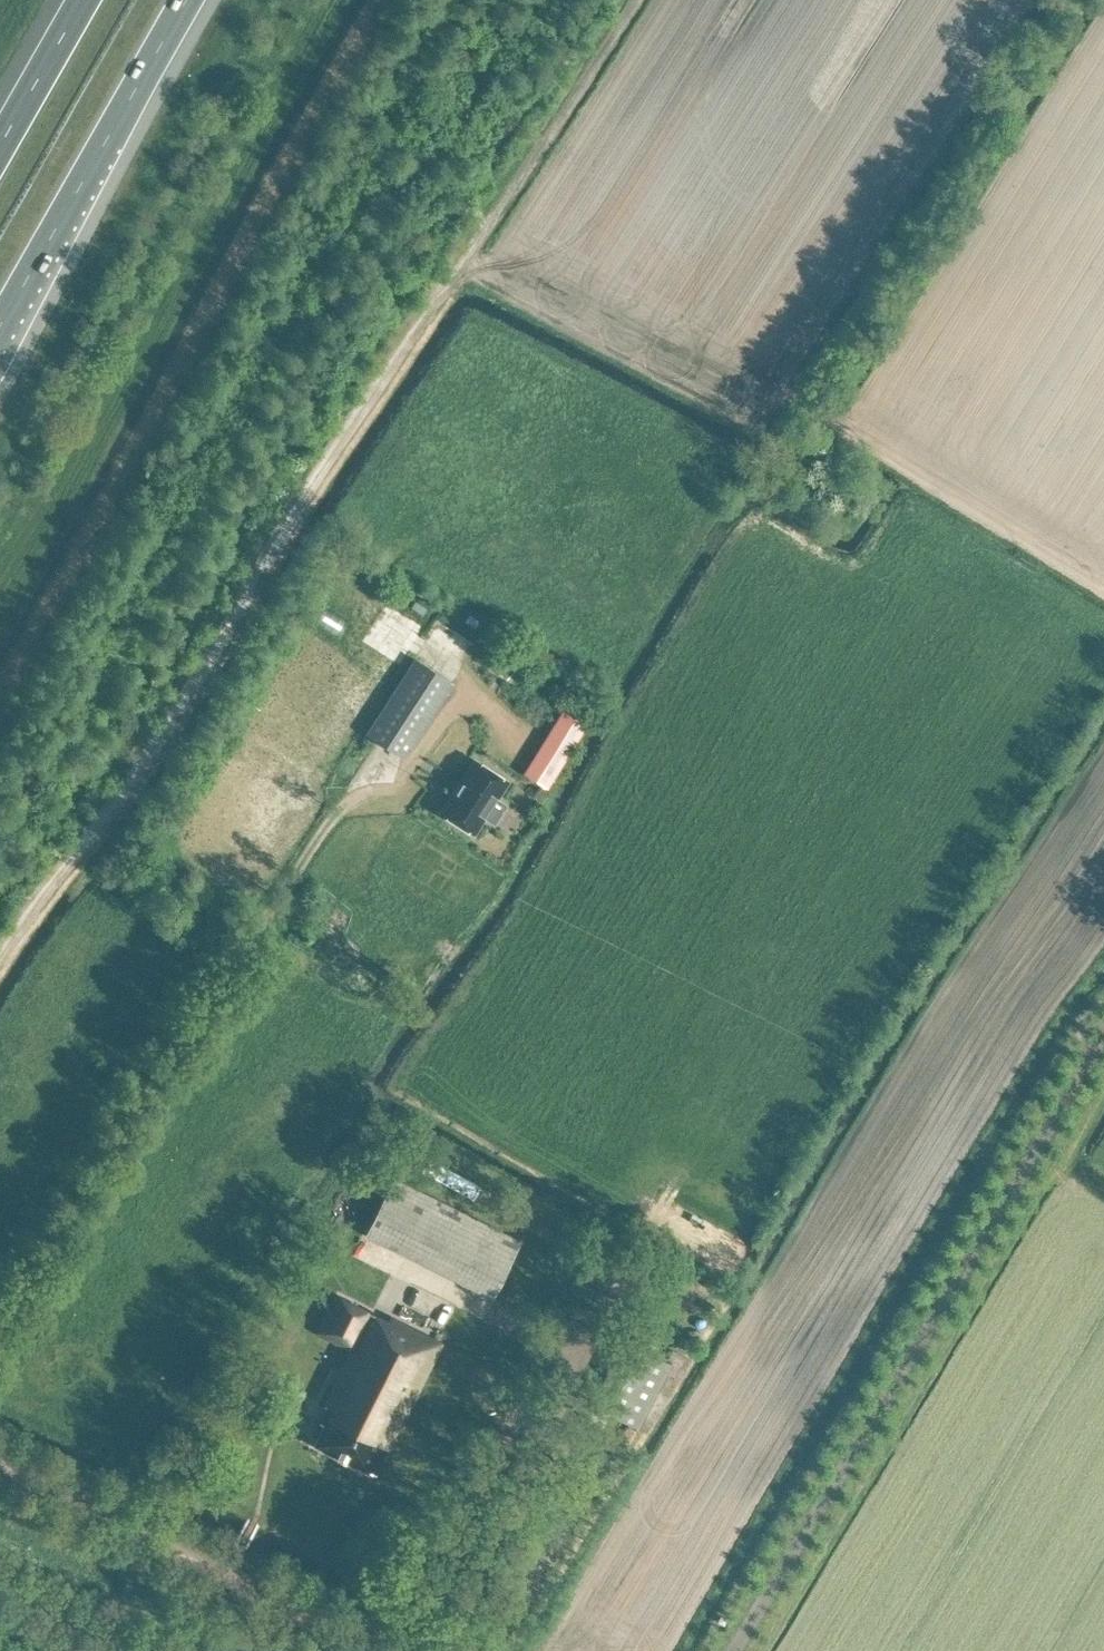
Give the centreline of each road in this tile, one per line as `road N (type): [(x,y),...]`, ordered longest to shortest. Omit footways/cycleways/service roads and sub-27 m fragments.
road 1 (track): [(731,1650),(1103,1037)]
road 2 (unclassified): [(374,1650),(0,1472)]
road 3 (motorway): [(0,324),(185,0)]
road 4 (track): [(438,1650),(600,1328)]
road 5 (motorway): [(82,0),(0,143)]

